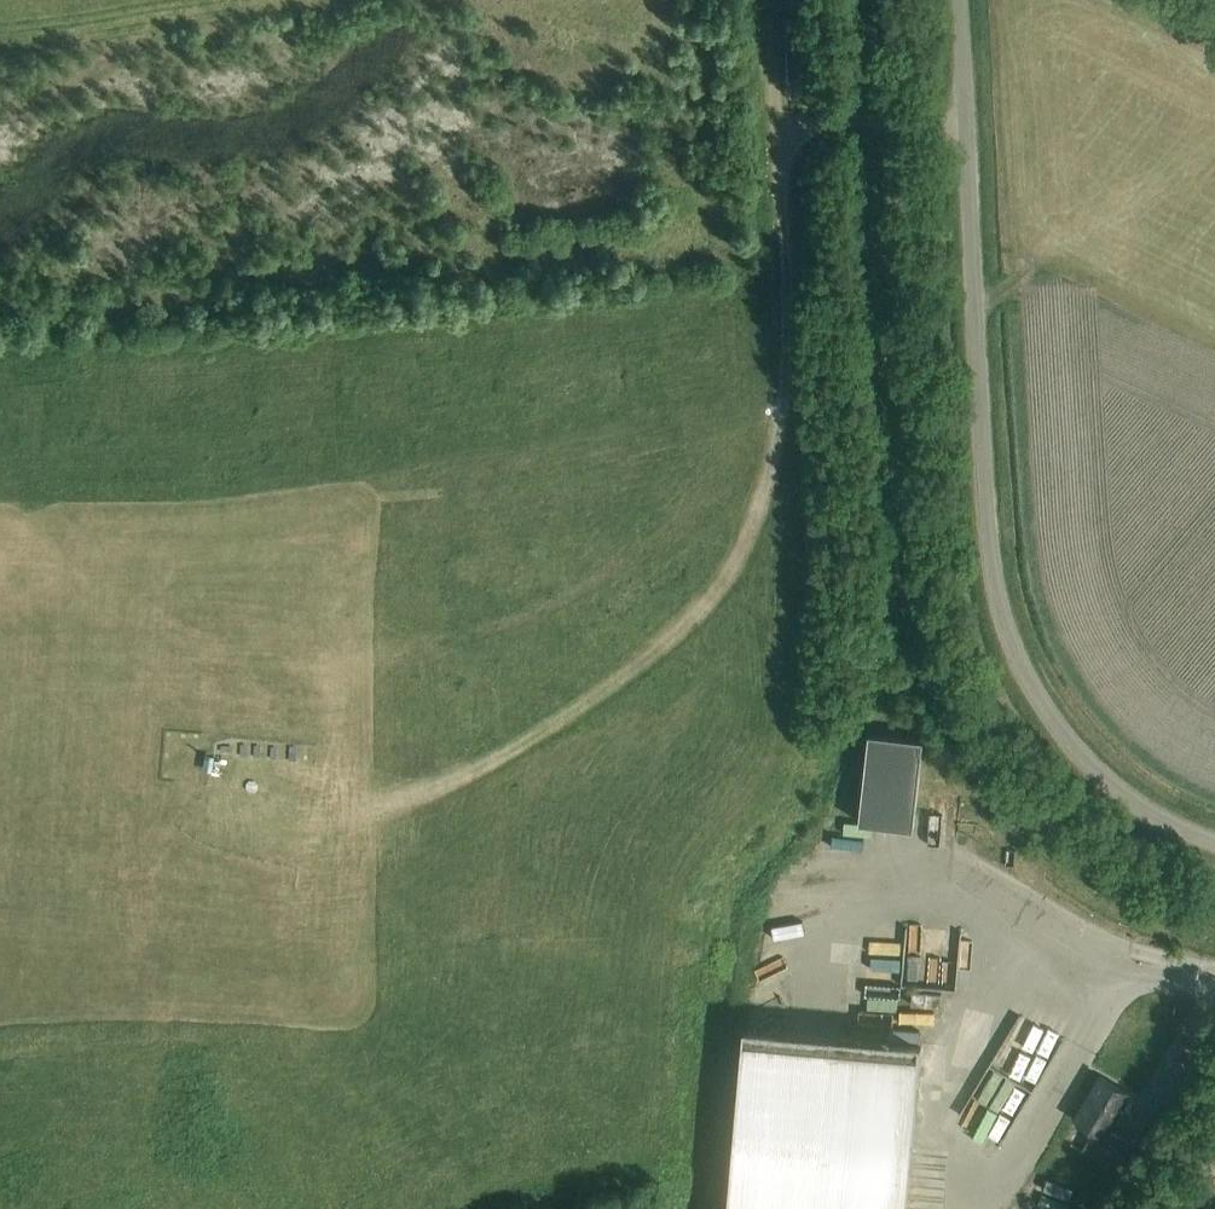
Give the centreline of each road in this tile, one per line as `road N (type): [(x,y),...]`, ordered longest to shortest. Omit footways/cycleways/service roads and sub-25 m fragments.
road 1 (unclassified): [(1214,842),(1148,811),(1069,739),(1017,660),(996,599),(960,0)]

